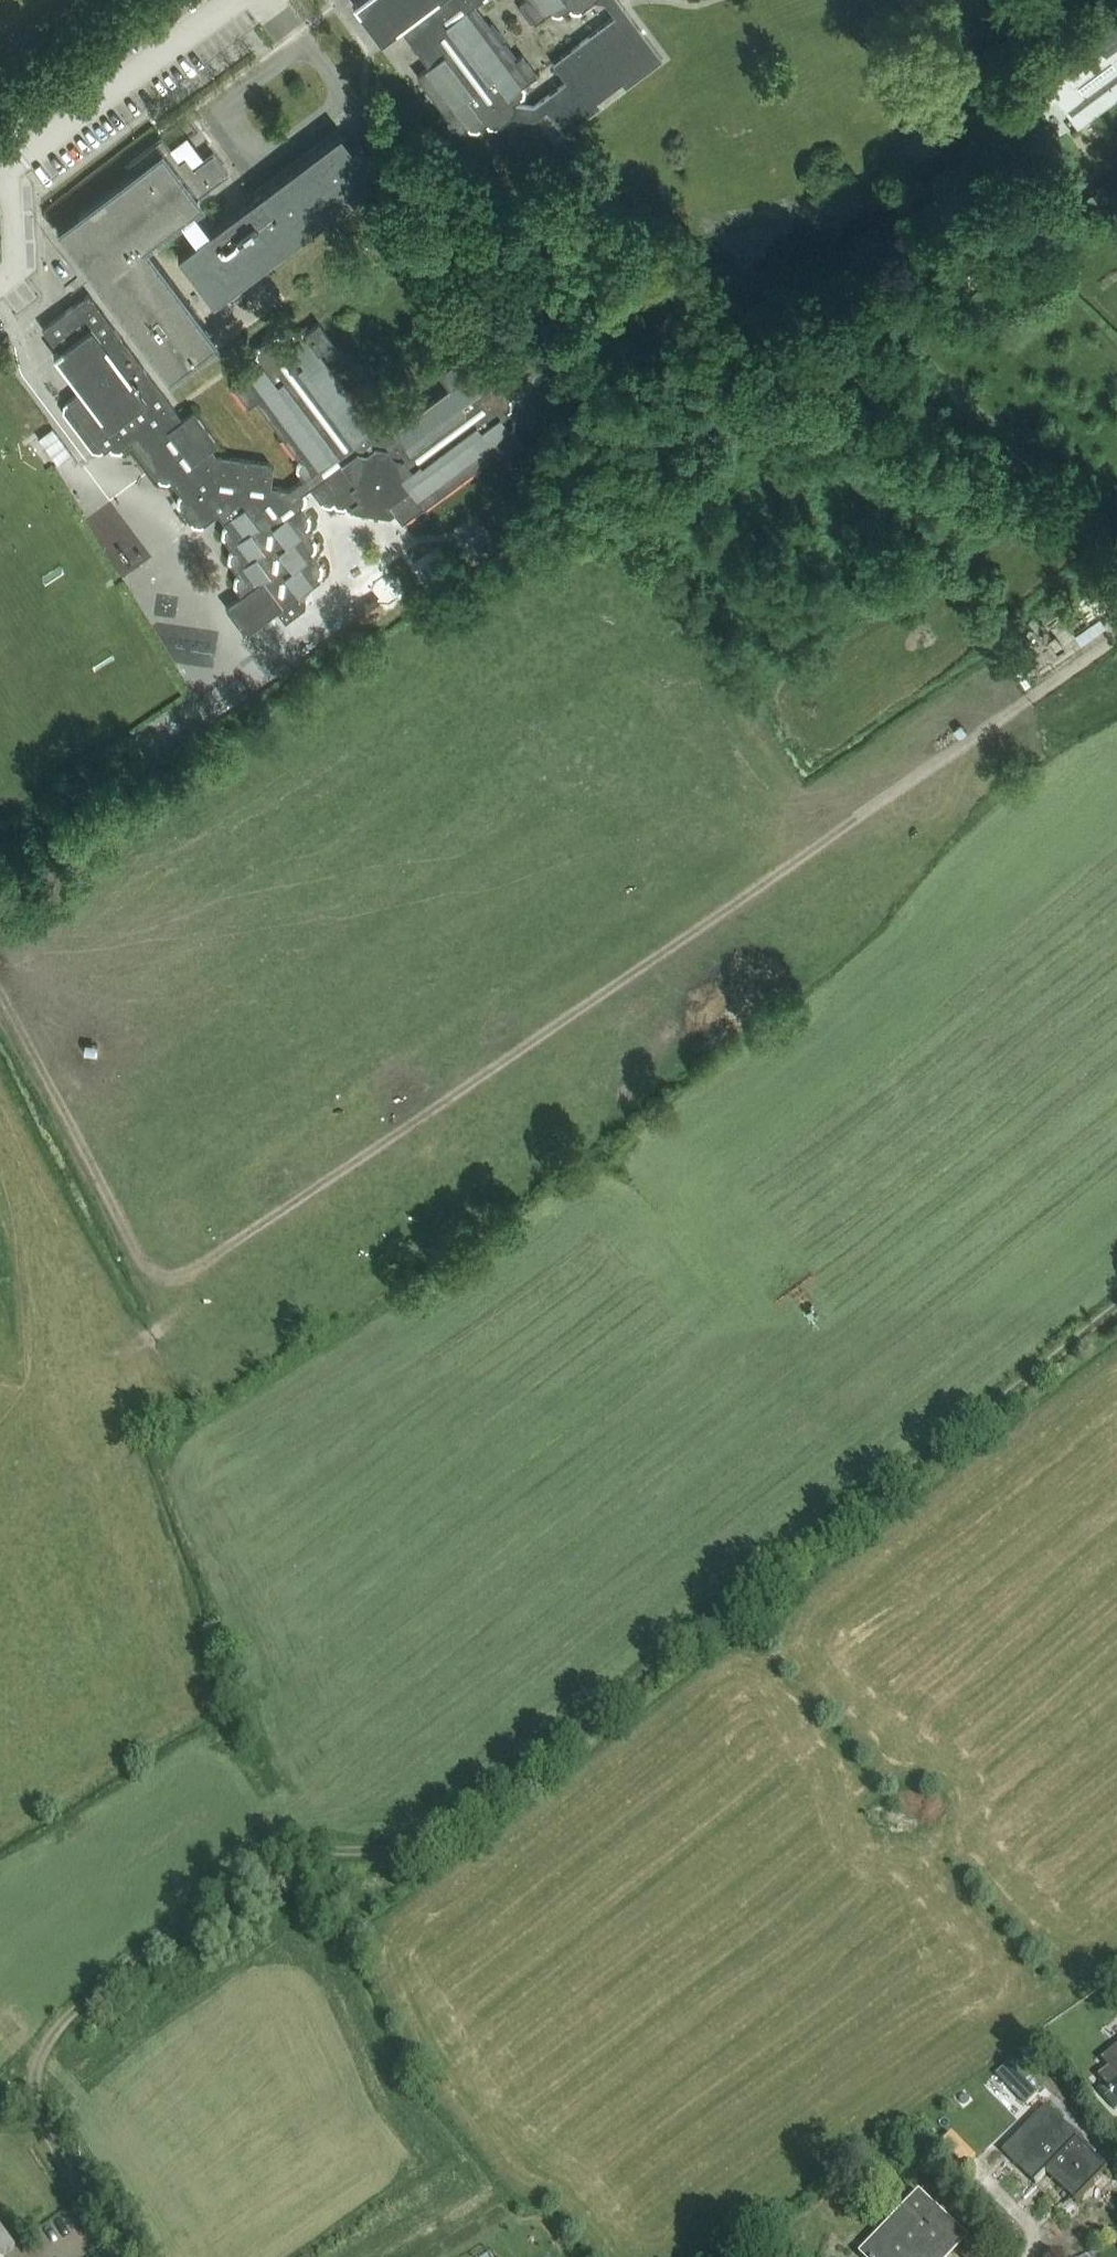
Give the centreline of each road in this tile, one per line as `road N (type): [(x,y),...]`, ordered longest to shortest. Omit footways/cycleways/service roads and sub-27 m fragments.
road 1 (track): [(1116,1334),(727,1623),(443,1851),(393,1867),(330,1858),(281,1863),(73,2014),(40,2050),(30,2082),(82,2219),(40,2256)]
road 2 (track): [(1116,639),(184,1267),(154,1269),(135,1252),(0,1001)]

